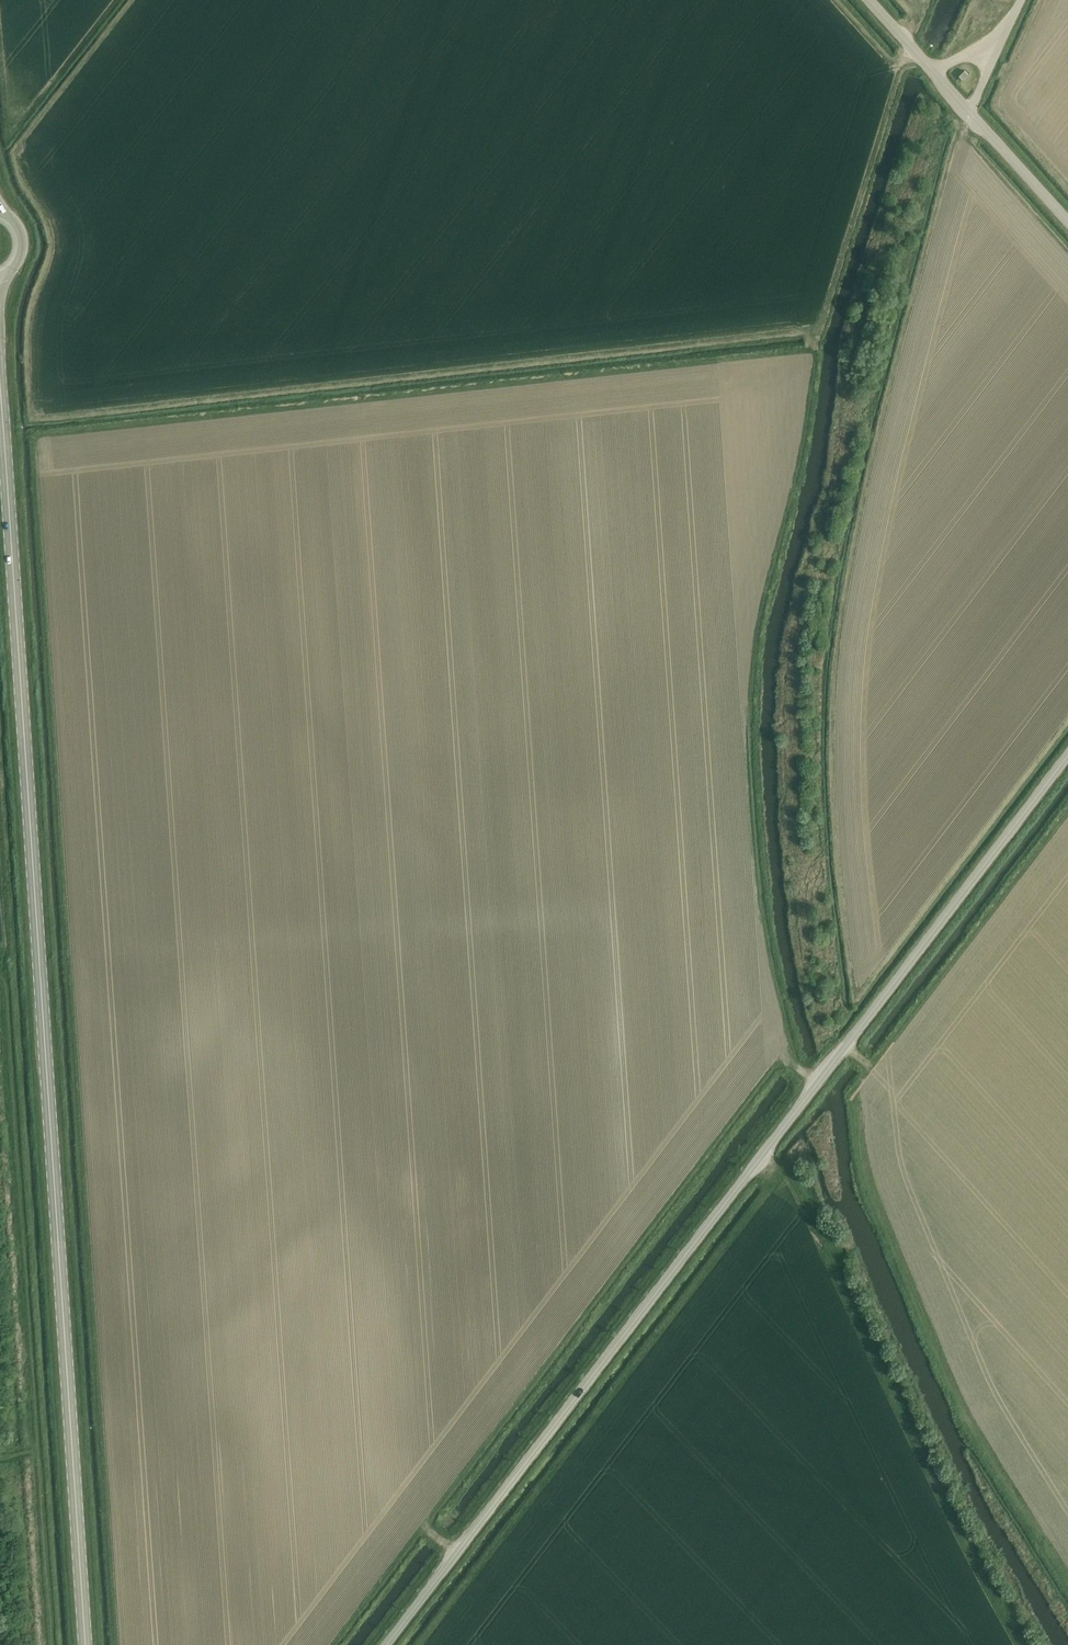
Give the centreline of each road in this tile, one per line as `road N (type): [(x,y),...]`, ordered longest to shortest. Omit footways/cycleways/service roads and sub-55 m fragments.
road 1 (secondary): [(86,1644),(0,403)]
road 2 (unclassified): [(388,1644),(1067,756)]
road 3 (unclassified): [(1067,221),(869,0)]

